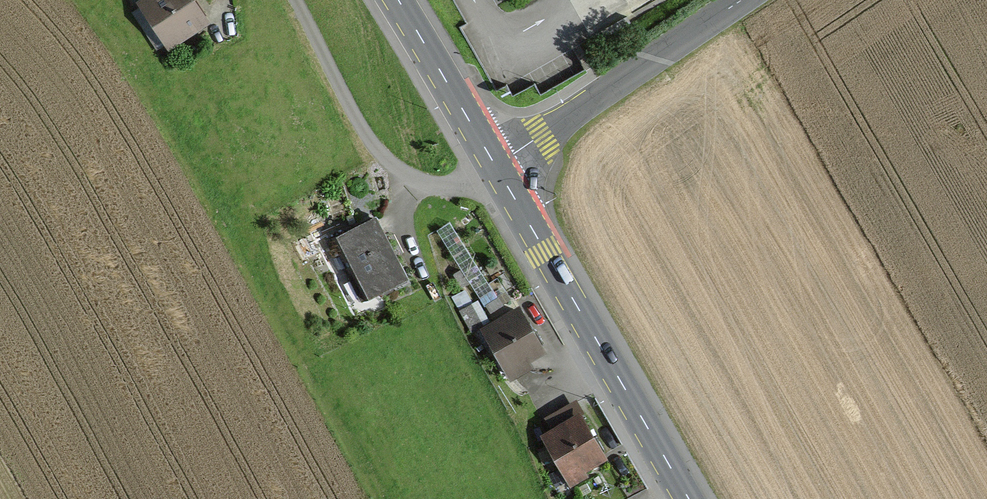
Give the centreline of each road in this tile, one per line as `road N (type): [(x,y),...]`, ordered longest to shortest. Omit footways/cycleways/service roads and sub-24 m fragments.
road 1 (primary): [(495,165),(689,498)]
road 2 (residential): [(750,0),(495,165)]
road 3 (unclassified): [(293,0),(363,124),(395,163),(418,179),(448,180),(495,165)]
road 4 (primary): [(398,0),(495,165)]

